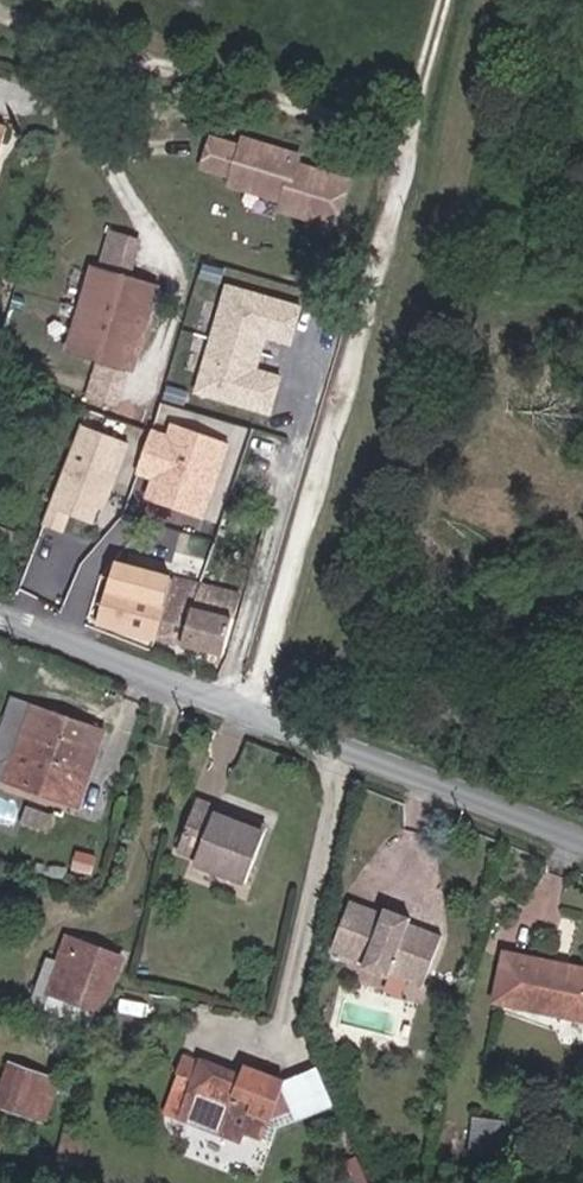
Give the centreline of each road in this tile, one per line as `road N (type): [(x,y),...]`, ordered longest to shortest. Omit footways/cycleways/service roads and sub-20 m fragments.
road 1 (residential): [(0,627),(582,853)]

